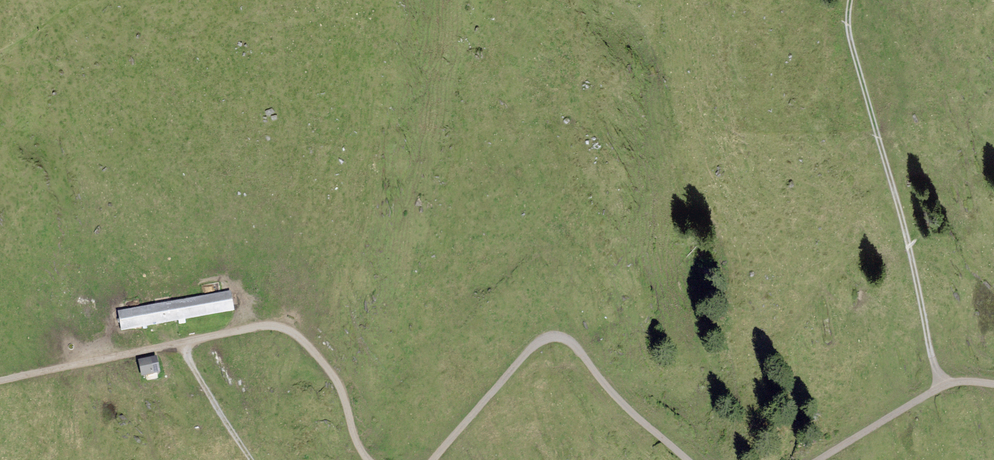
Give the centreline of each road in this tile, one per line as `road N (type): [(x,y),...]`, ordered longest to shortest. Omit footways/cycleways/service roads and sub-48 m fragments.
road 1 (track): [(0,380),(287,328),(334,375),(368,459)]
road 2 (track): [(851,0),(849,33),(942,384)]
road 3 (track): [(435,459),(537,342),(561,337),(688,459)]
road 4 (track): [(819,459),(942,384),(993,384)]
road 5 (track): [(180,343),(251,459)]

